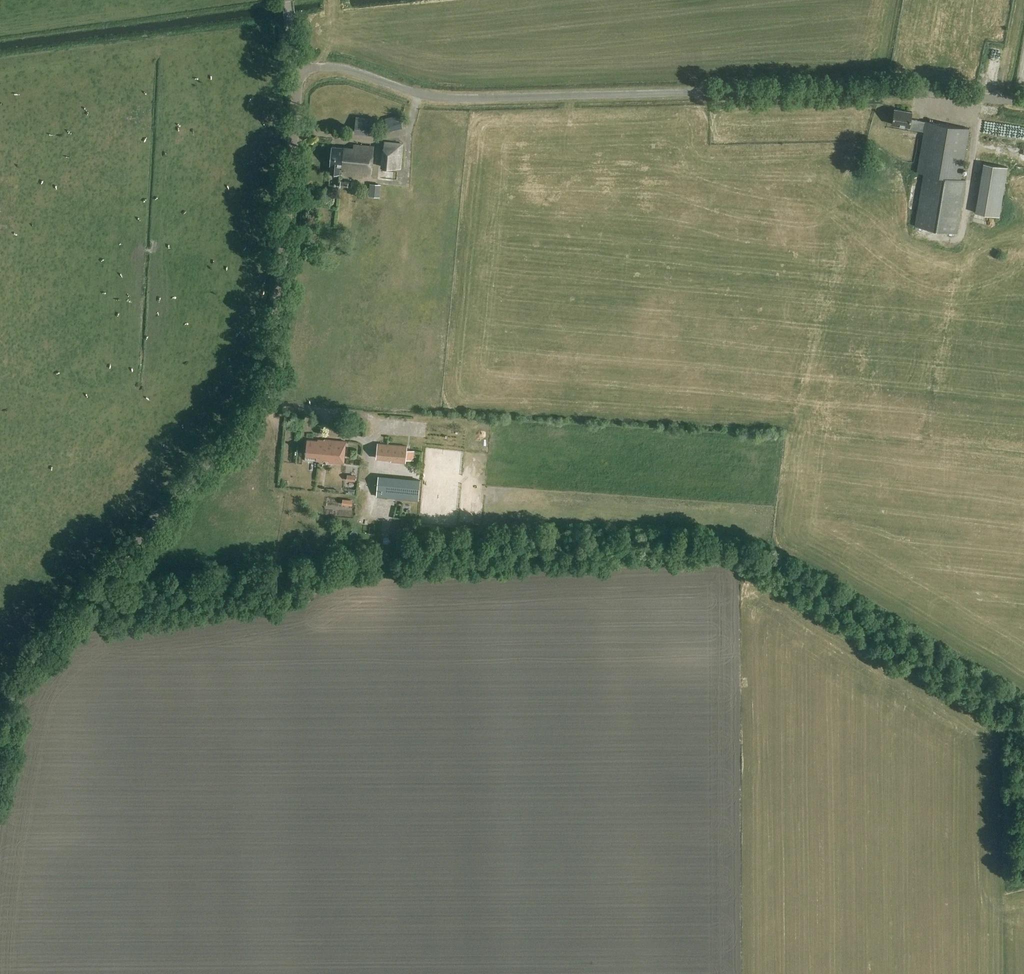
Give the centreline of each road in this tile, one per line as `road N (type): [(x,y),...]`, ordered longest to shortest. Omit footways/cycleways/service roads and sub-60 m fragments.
road 1 (tertiary): [(0,742),(23,670),(258,404),(269,381),(295,68)]
road 2 (unclassified): [(1023,102),(864,88),(441,97),(331,66),(295,68)]
road 3 (track): [(134,20),(267,0)]

